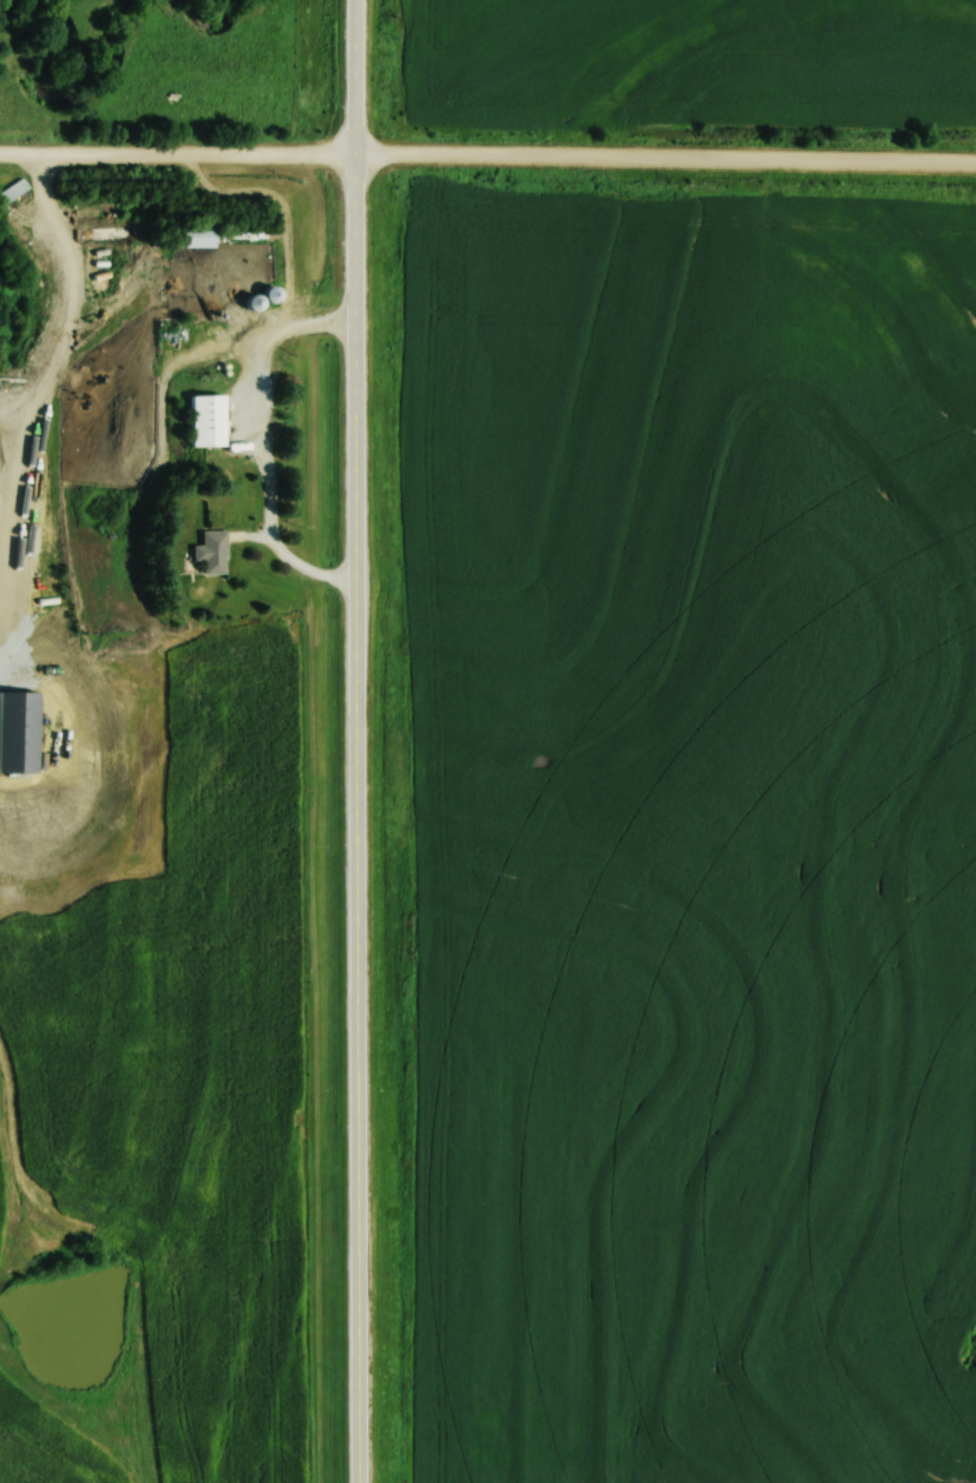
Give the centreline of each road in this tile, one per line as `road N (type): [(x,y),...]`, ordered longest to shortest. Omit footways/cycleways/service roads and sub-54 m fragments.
road 1 (secondary): [(361,1482),(355,155)]
road 2 (residential): [(975,165),(355,155)]
road 3 (residential): [(355,155),(0,152)]
road 4 (secondary): [(356,0),(355,155)]

